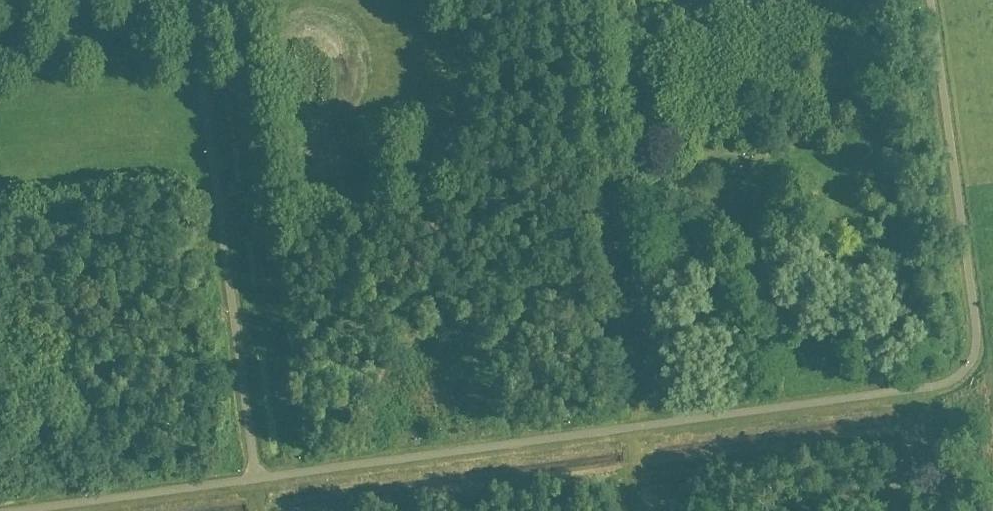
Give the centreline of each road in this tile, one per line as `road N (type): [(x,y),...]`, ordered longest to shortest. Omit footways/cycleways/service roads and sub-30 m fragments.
road 1 (unclassified): [(217,198),(190,0)]

